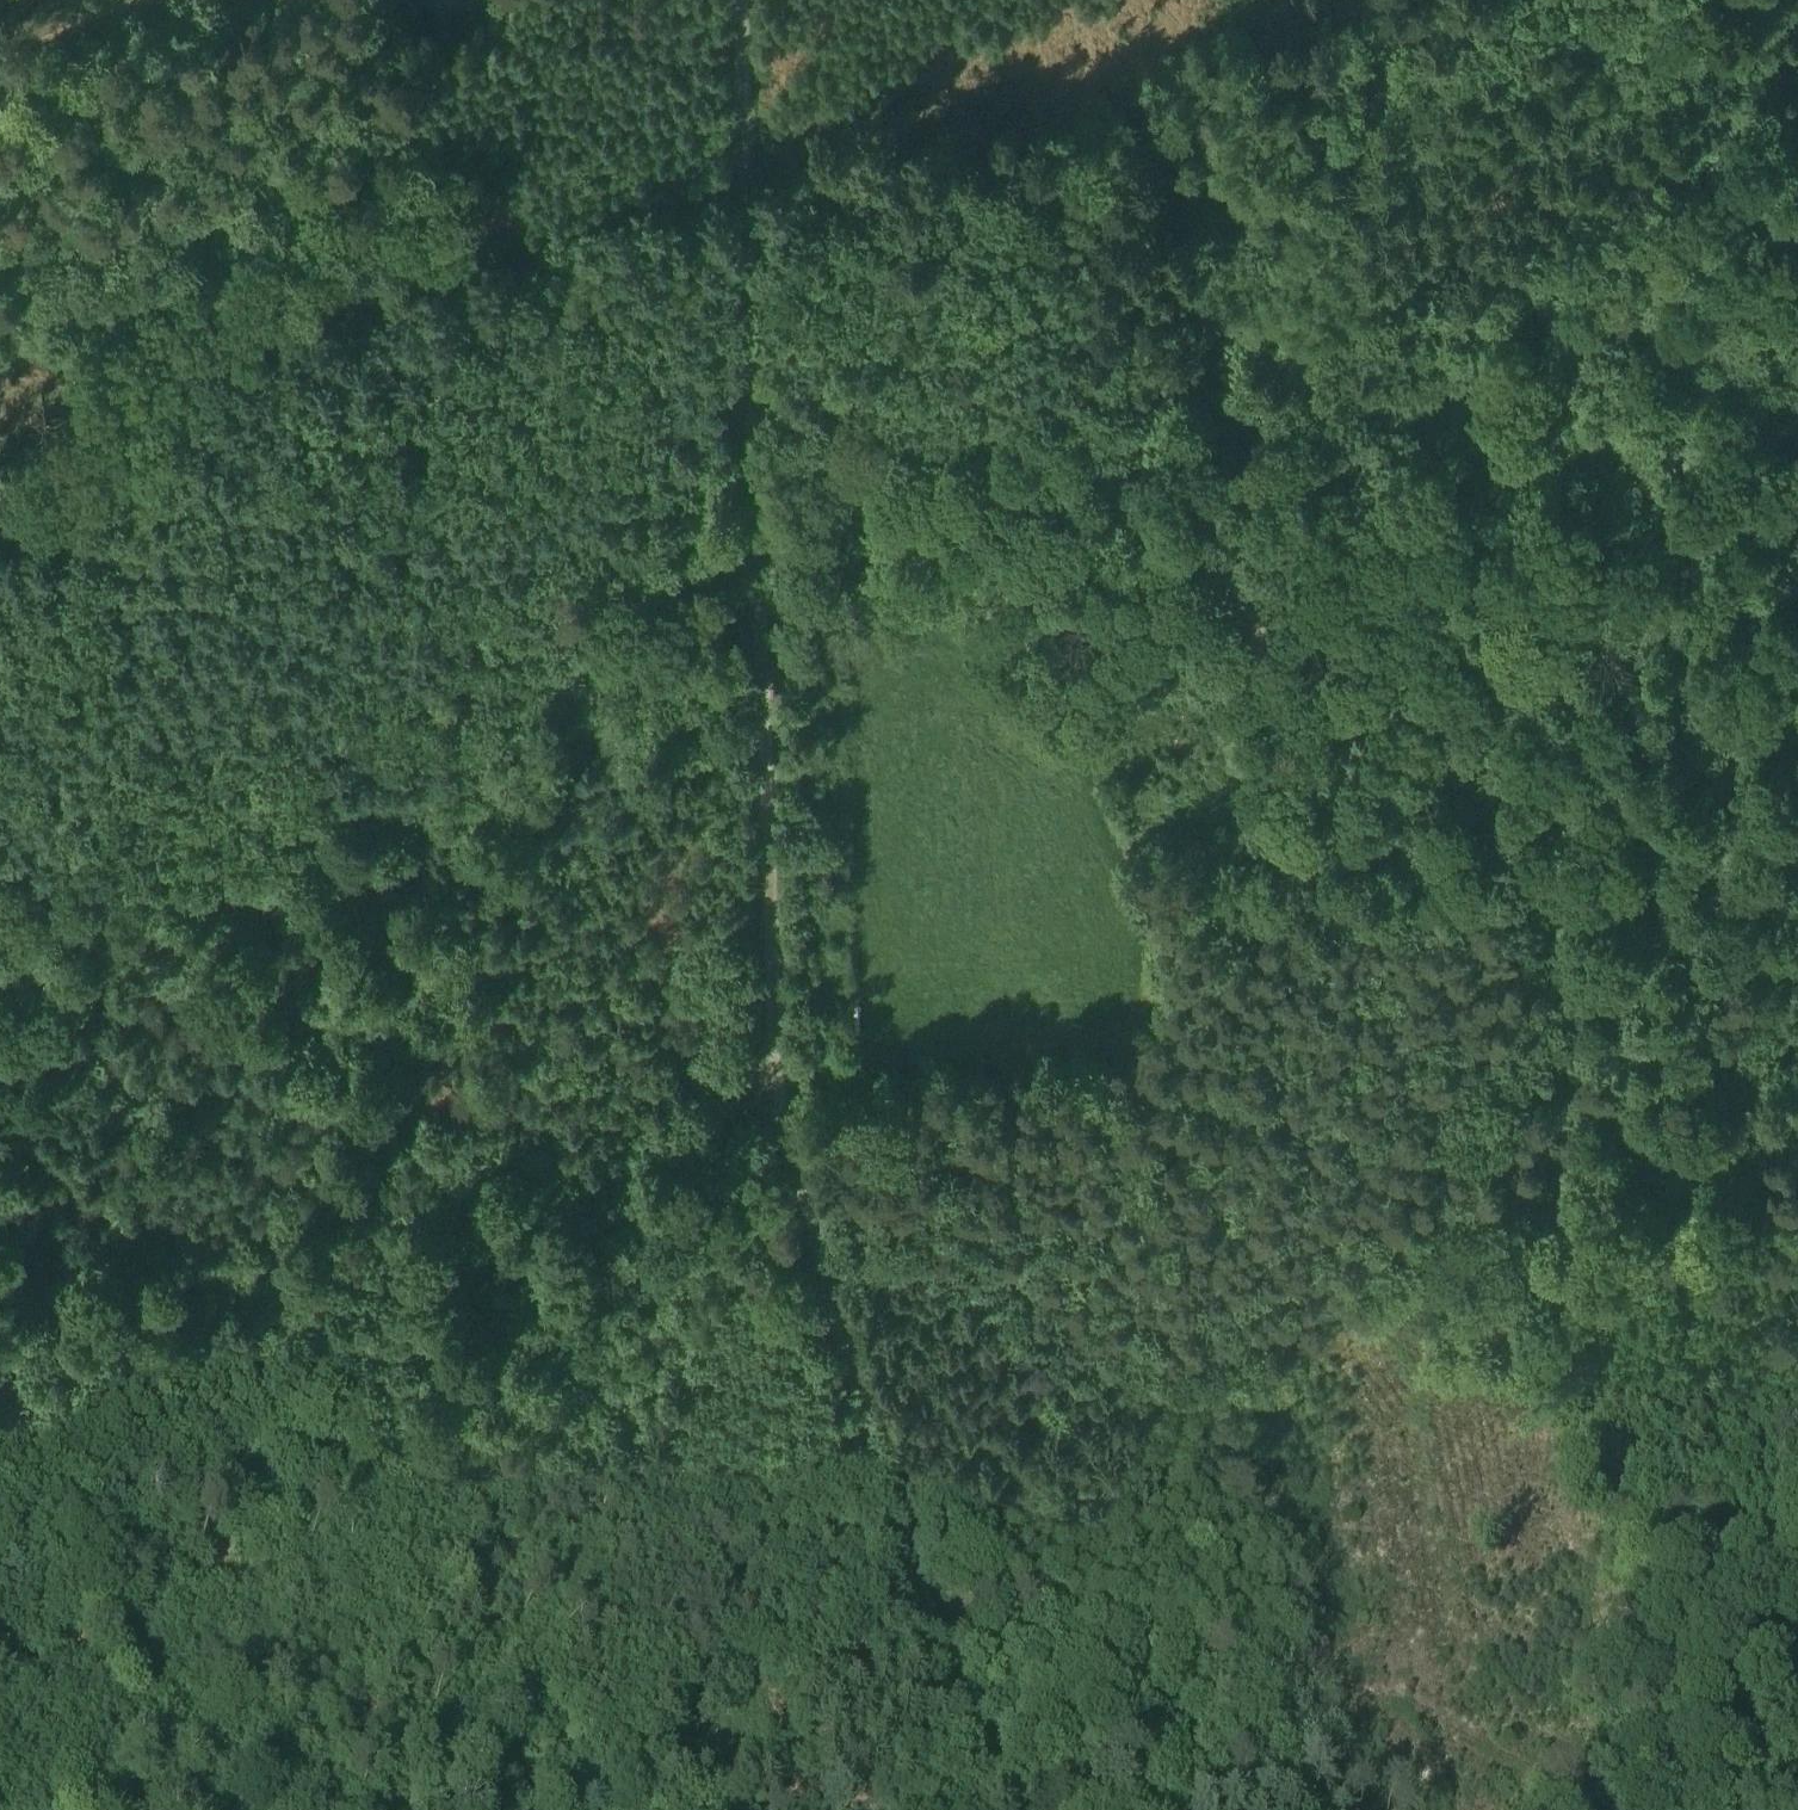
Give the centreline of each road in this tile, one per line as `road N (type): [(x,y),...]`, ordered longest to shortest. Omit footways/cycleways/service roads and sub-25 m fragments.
road 1 (track): [(723,0),(767,978),(785,1115),(1006,1809)]
road 2 (track): [(0,60),(132,0)]

